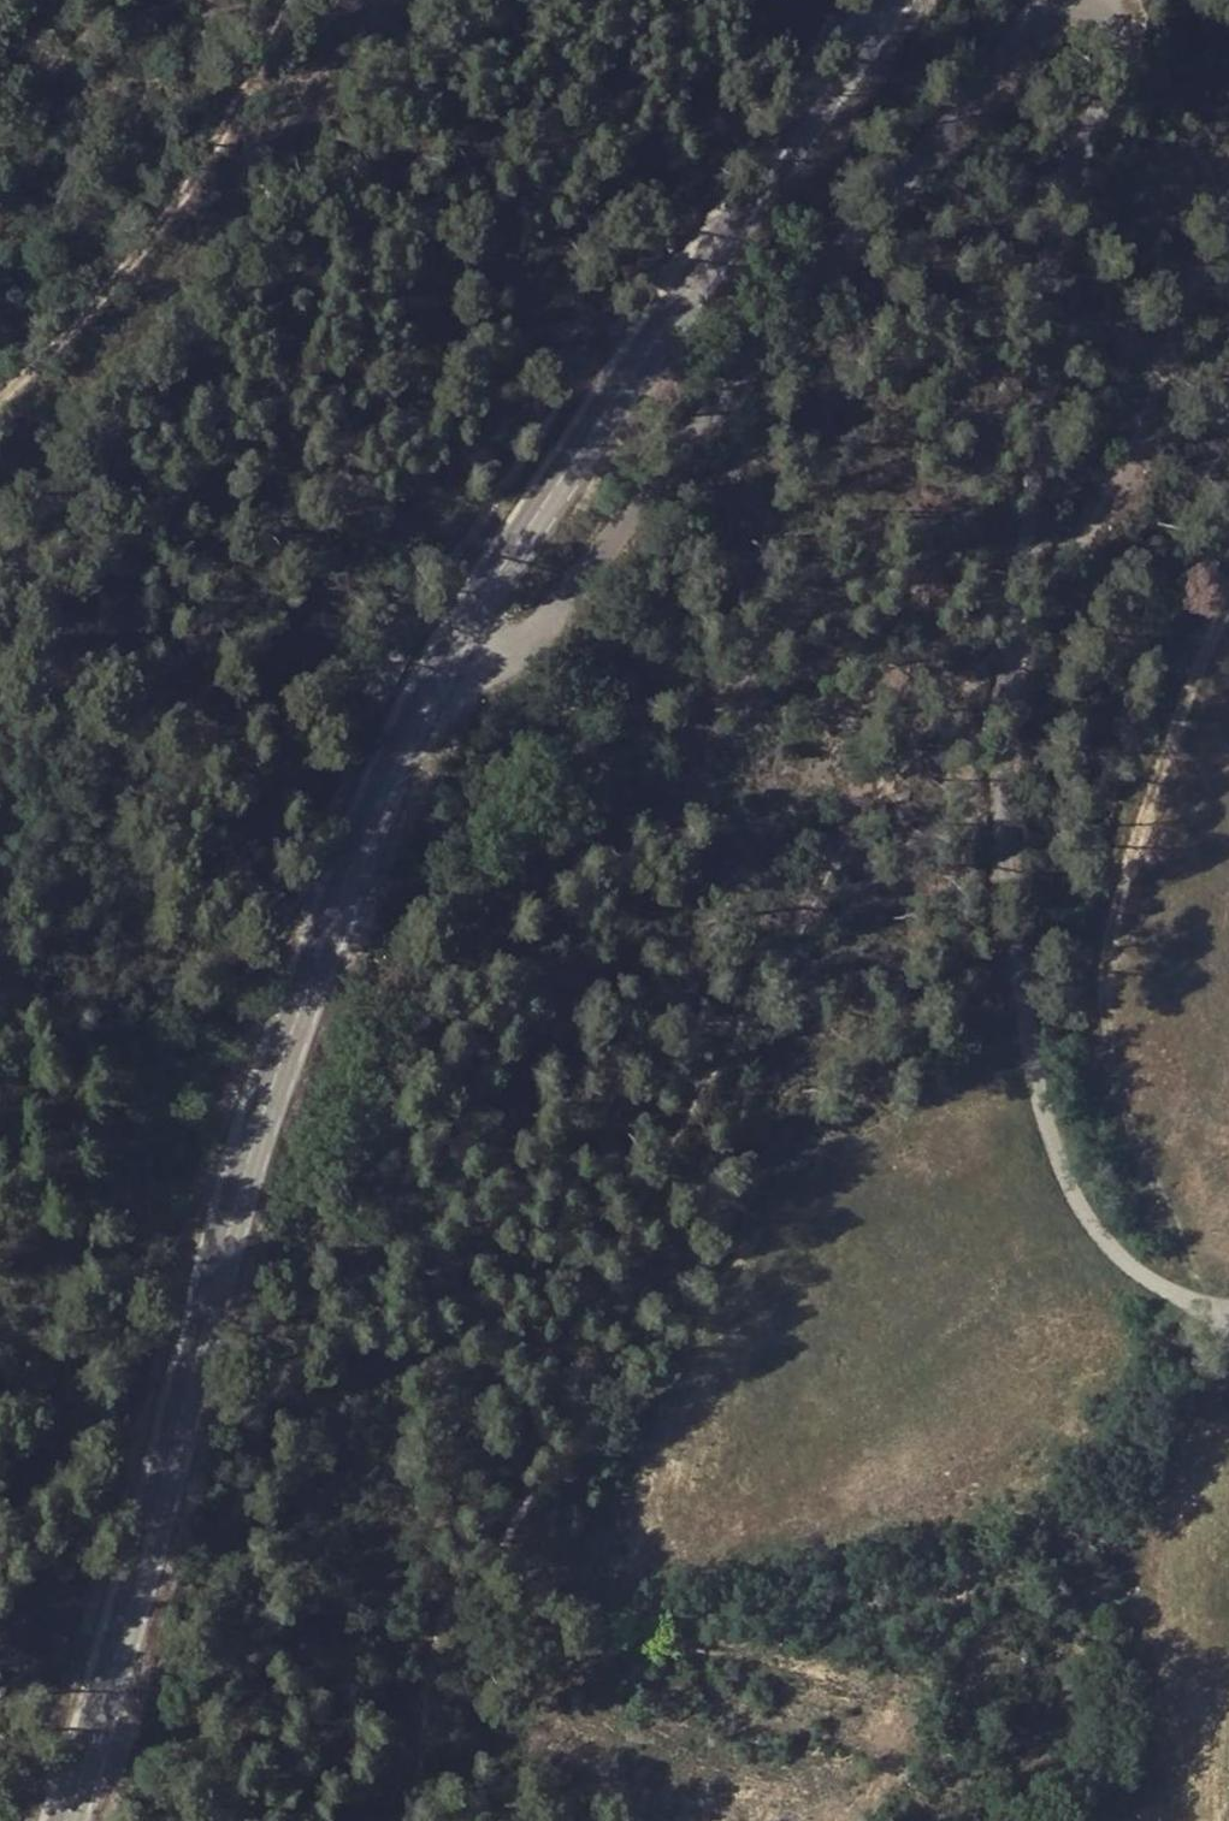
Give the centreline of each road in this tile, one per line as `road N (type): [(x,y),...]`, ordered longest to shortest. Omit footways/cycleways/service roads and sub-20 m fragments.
road 1 (track): [(1228,212),(1205,249),(1166,349),(1127,495),(1014,641),(909,735),(820,888),(775,995),(638,1195),(548,1468),(518,1533),(454,1603),(410,1820)]
road 2 (unclassified): [(1108,0),(1120,15),(1121,49),(1069,188),(1050,296),(1014,641),(1004,853),(1032,1040),(1080,1202),(1137,1268),(1183,1299),(1211,1304)]
road 3 (secondary): [(446,652),(379,798),(267,1097),(64,1820)]
road 4 (unclassified): [(446,652),(493,656),(538,629),(1048,0)]
road 5 (secondary): [(889,0),(446,652)]
road 6 (track): [(1228,655),(1124,978),(1131,1127),(1211,1304)]
road 7 (track): [(1164,1446),(1060,1469),(992,1515),(878,1799),(856,1820)]
road 8 (track): [(0,412),(179,210),(309,0)]

